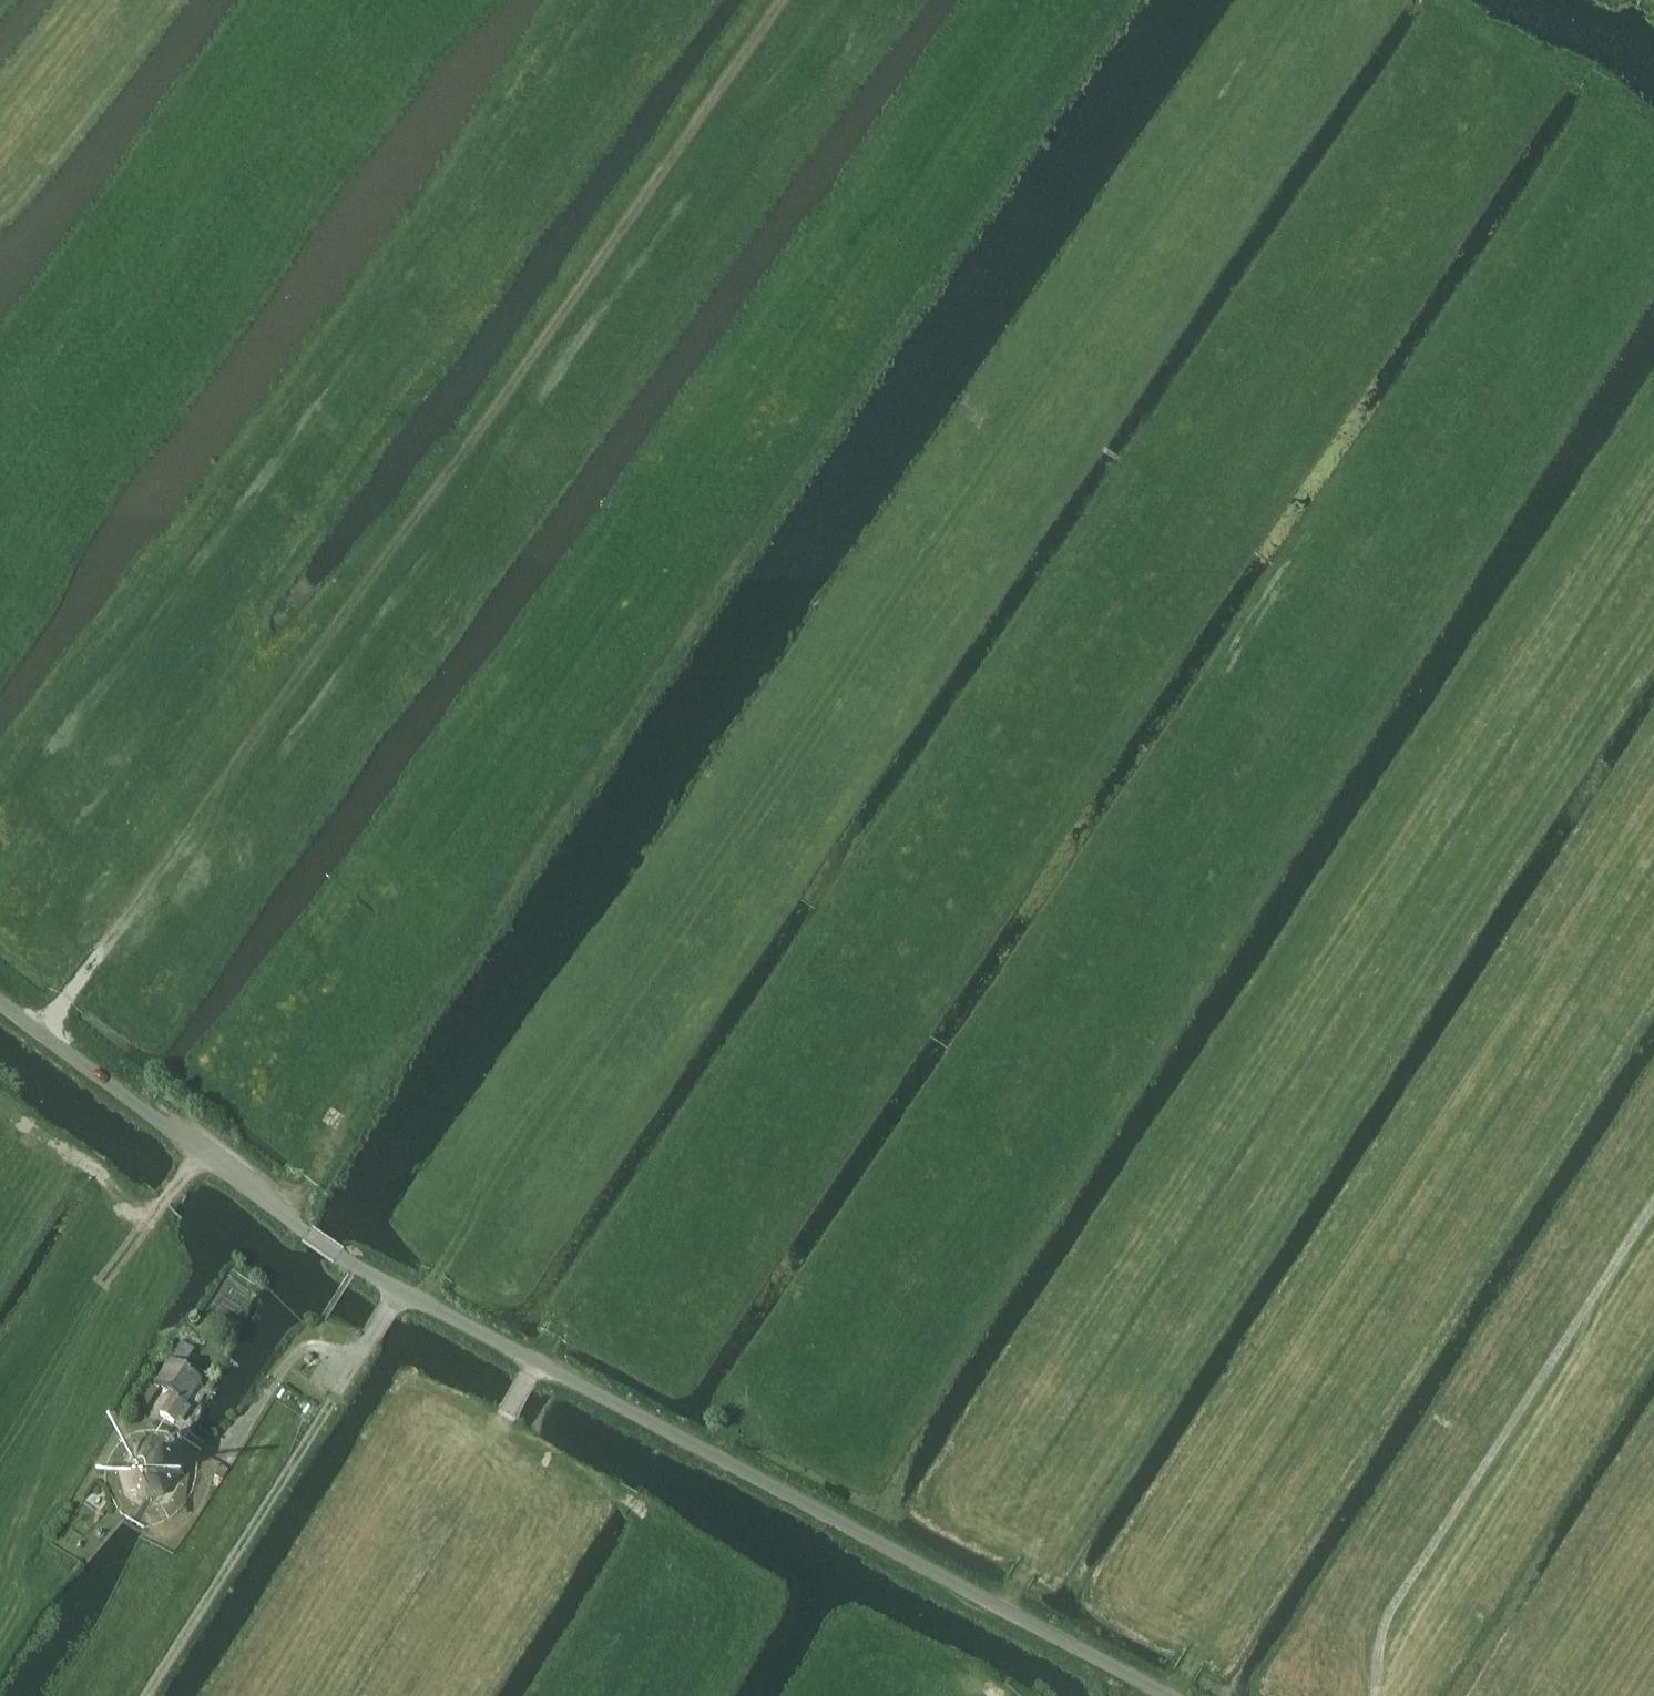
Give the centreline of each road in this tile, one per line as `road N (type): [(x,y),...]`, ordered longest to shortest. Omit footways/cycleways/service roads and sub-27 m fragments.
road 1 (unclassified): [(1167,1695),(338,1258),(0,1005)]
road 2 (track): [(1376,1695),(1387,1620),(1653,1204)]
road 3 (track): [(360,1359),(142,1695)]
road 4 (track): [(501,1428),(571,1317)]

